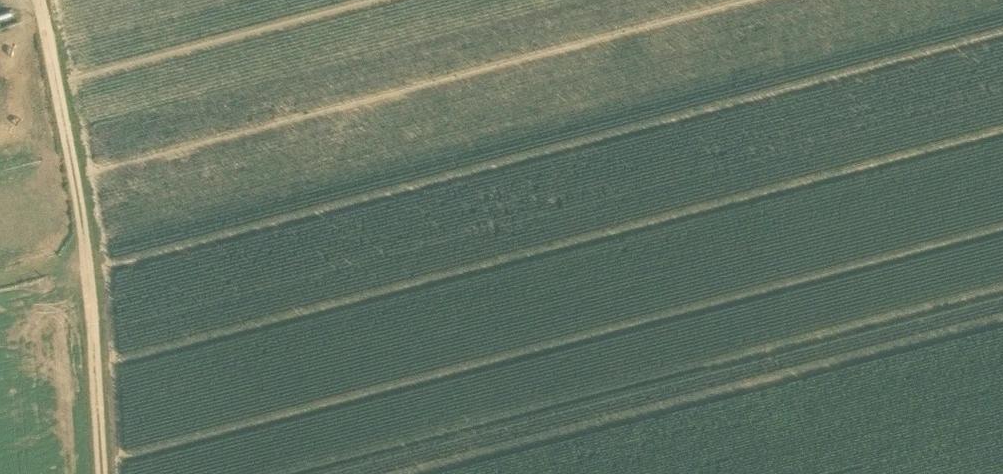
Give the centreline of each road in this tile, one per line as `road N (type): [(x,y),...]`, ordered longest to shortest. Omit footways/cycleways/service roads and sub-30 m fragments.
road 1 (track): [(39,0),(75,197),(104,473)]

